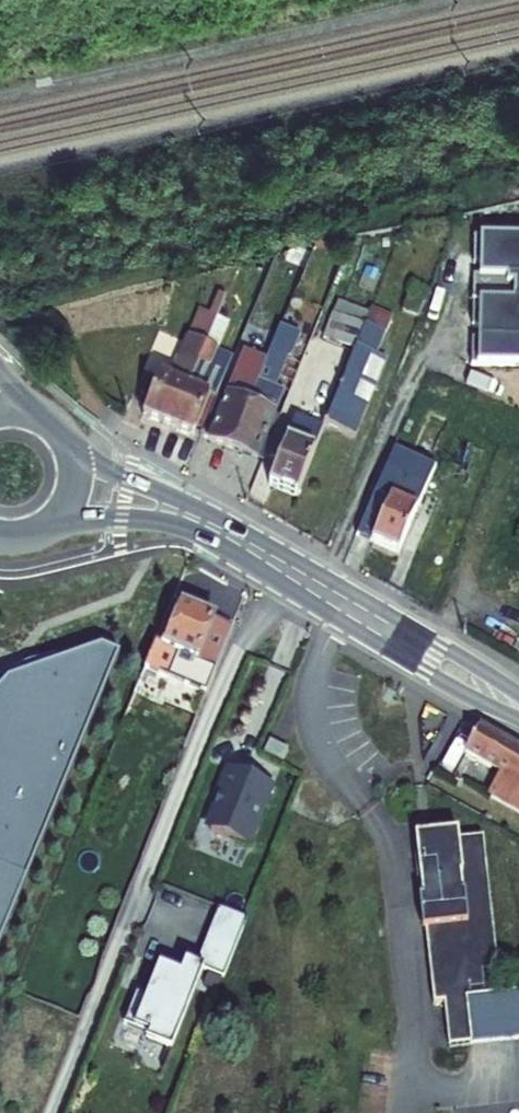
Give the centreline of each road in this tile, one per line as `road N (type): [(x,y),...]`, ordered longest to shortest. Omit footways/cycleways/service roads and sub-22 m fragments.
road 1 (secondary): [(49,528),(115,519),(191,530),(455,688),(518,716)]
road 2 (secondary): [(518,694),(223,520),(72,447)]

